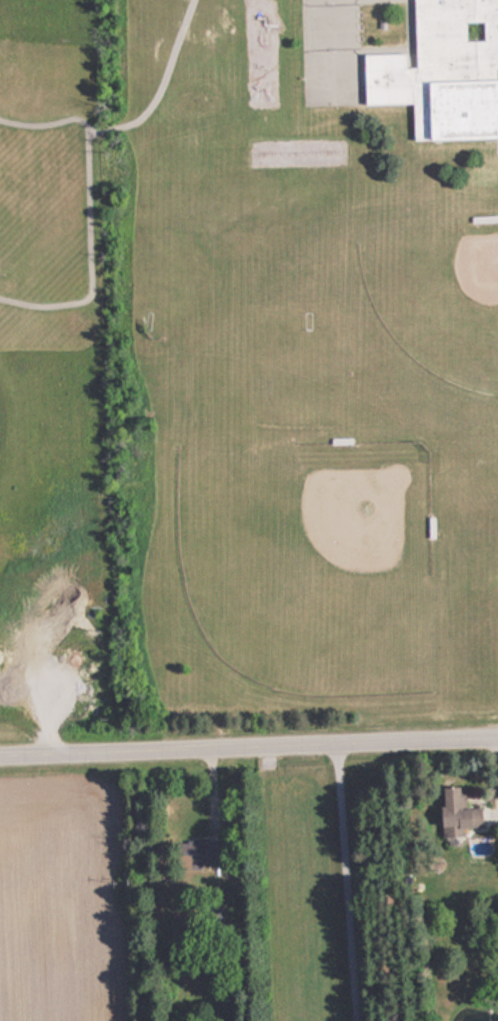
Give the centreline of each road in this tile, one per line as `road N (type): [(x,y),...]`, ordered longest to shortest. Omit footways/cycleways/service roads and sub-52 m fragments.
road 1 (residential): [(0,746),(497,726)]

